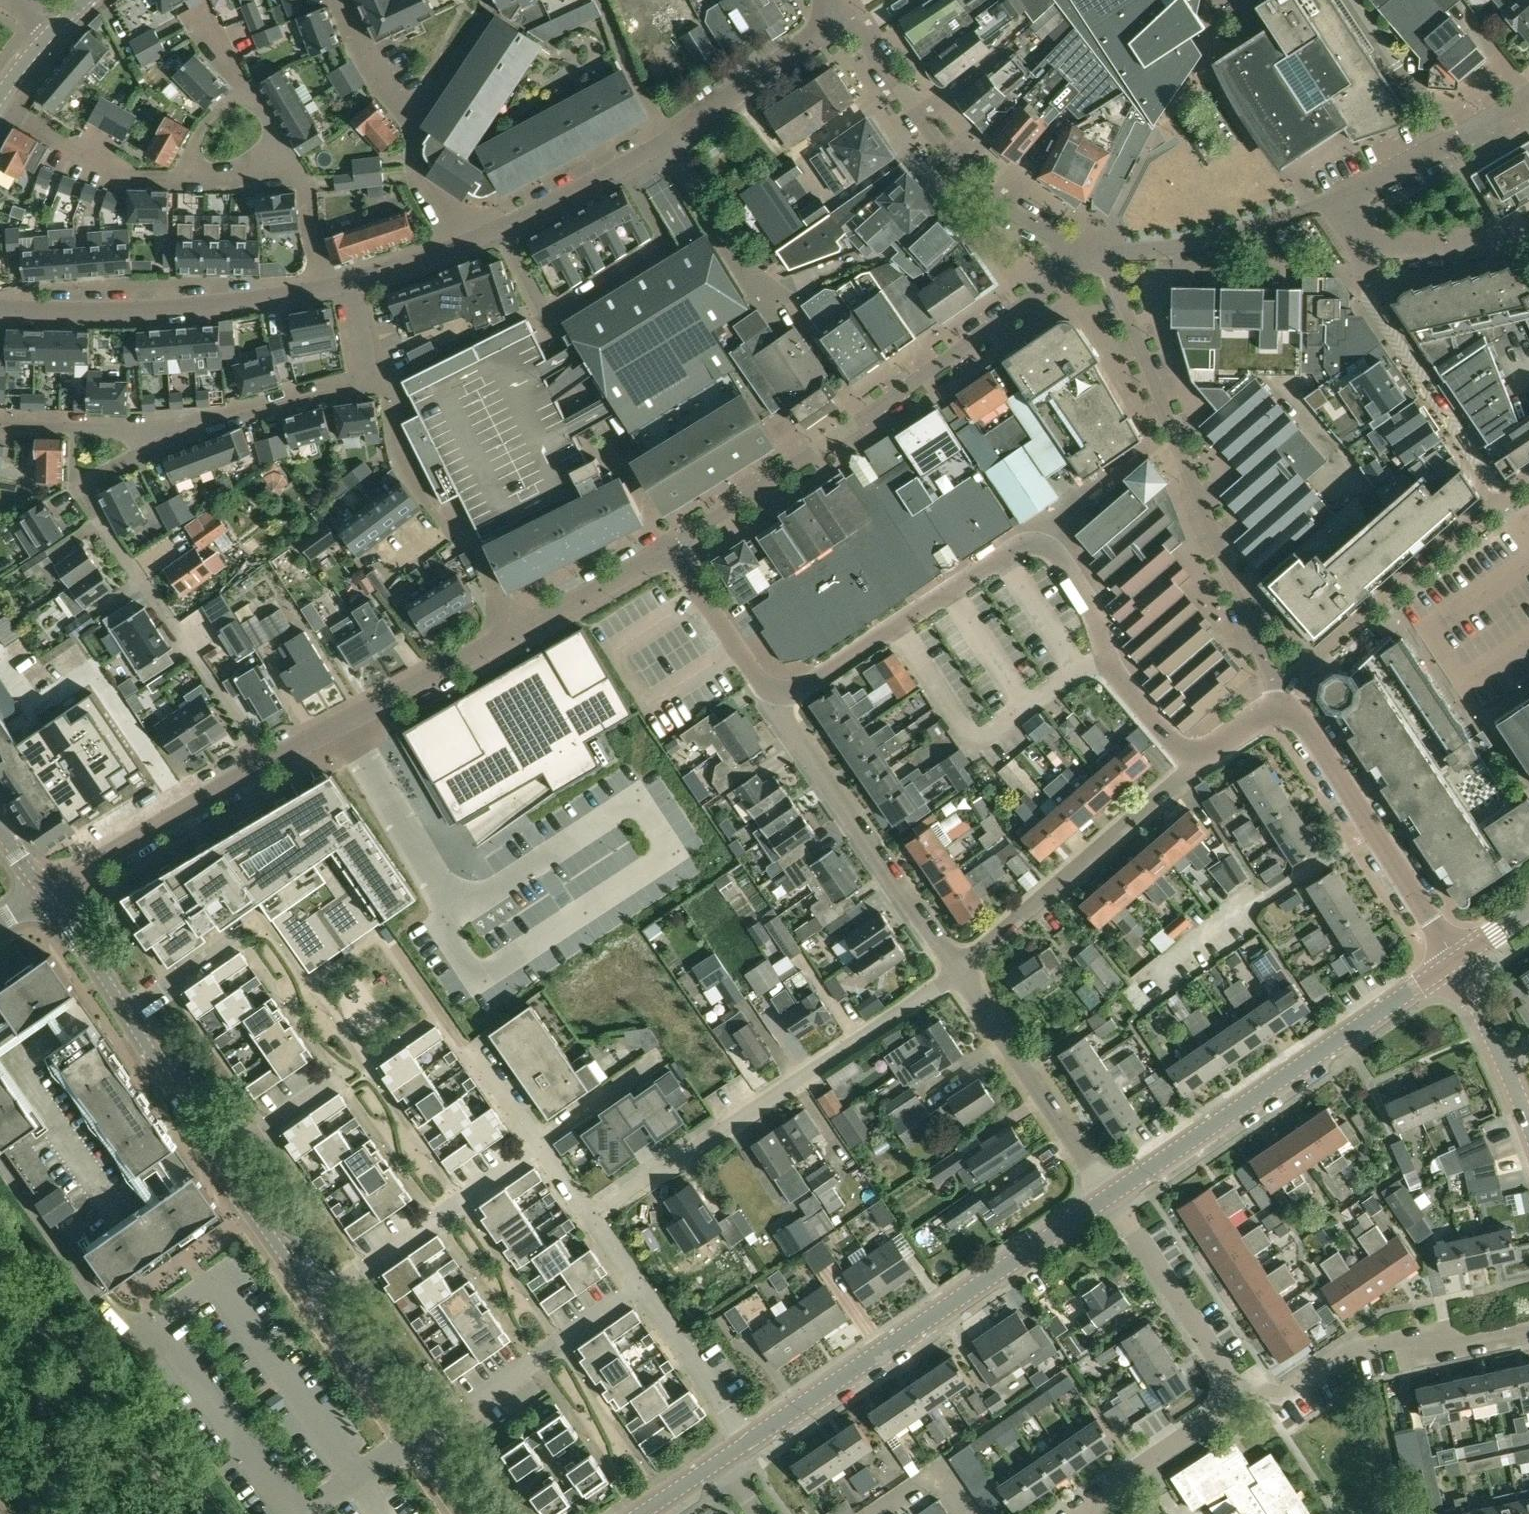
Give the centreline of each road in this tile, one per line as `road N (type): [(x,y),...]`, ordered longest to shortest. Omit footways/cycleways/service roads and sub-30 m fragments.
road 1 (residential): [(669,548),(959,971)]
road 2 (residential): [(1080,261),(669,548)]
road 3 (residential): [(1276,692),(1105,251)]
road 4 (residential): [(591,1217),(959,971)]
road 5 (tertiary): [(748,1442),(1111,1195)]
road 6 (residential): [(959,971),(1185,773),(1196,754),(1282,709)]
road 7 (tertiary): [(1111,1195),(1455,962)]
road 8 (residential): [(824,5),(852,20),(972,179),(1080,261)]
road 9 (residential): [(268,763),(89,507),(86,491)]
road 10 (residential): [(323,288),(169,311),(0,311)]
road 11 (residential): [(184,1513),(0,1253)]
road 12 (residential): [(148,424),(242,413),(364,379),(347,284)]
road 13 (residential): [(1528,1334),(1463,1348),(1435,1335),(1351,1352),(1280,1394),(1229,1387)]
road 14 (residential): [(1455,962),(1305,724),(1282,709)]
road 15 (residential): [(1500,494),(1276,692)]
road 16 (residential): [(1364,242),(1364,291),(1500,494)]
road 17 (residential): [(268,763),(517,632)]
road 18 (residential): [(339,0),(401,104),(418,181),(458,247)]
road 19 (residential): [(640,1287),(417,1444)]
road 20 (residential): [(541,1146),(317,1301)]
road 21 (residential): [(959,971),(1111,1195)]
road 22 (residential): [(45,893),(268,763)]
road 23 (residential): [(1215,0),(1208,67),(1277,170),(1296,180),(1312,206)]
road 24 (residential): [(1111,1195),(1222,1364),(1229,1387)]
road 25 (residential): [(1105,251),(1212,240),(1312,206)]
road 26 (residential): [(599,415),(502,227)]
road 27 (residential): [(1352,204),(1371,182),(1528,93)]
road 28 (residential): [(670,137),(807,42),(824,5)]
road 29 (residential): [(0,106),(112,171),(186,177)]
road 30 (residential): [(785,298),(738,268),(664,142)]
road 31 (residential): [(1229,1387),(1214,1416),(1109,1488),(1090,1513)]
road 32 (residential): [(748,1442),(640,1287)]
road 33 (residential): [(502,227),(664,142)]
road 34 (unclassified): [(1528,1124),(1455,962)]
road 35 (tertiary): [(417,1444),(317,1301)]
road 36 (residential): [(517,632),(669,548)]
road 37 (tertiary): [(219,1161),(128,1014)]
road 38 (tertiary): [(317,1301),(219,1161)]
road 39 (residential): [(1364,242),(1450,243),(1528,230)]
road 40 (residential): [(517,632),(471,545),(431,507)]
road 41 (residential): [(670,137),(601,0)]
road 42 (residential): [(0,424),(148,424)]
road 43 (tertiary): [(128,1014),(45,893)]
road 44 (residential): [(219,1161),(337,1078)]
road 45 (residential): [(128,1014),(238,938)]
road 46 (residential): [(291,160),(323,288)]
road 47 (tertiary): [(0,97),(84,0)]

